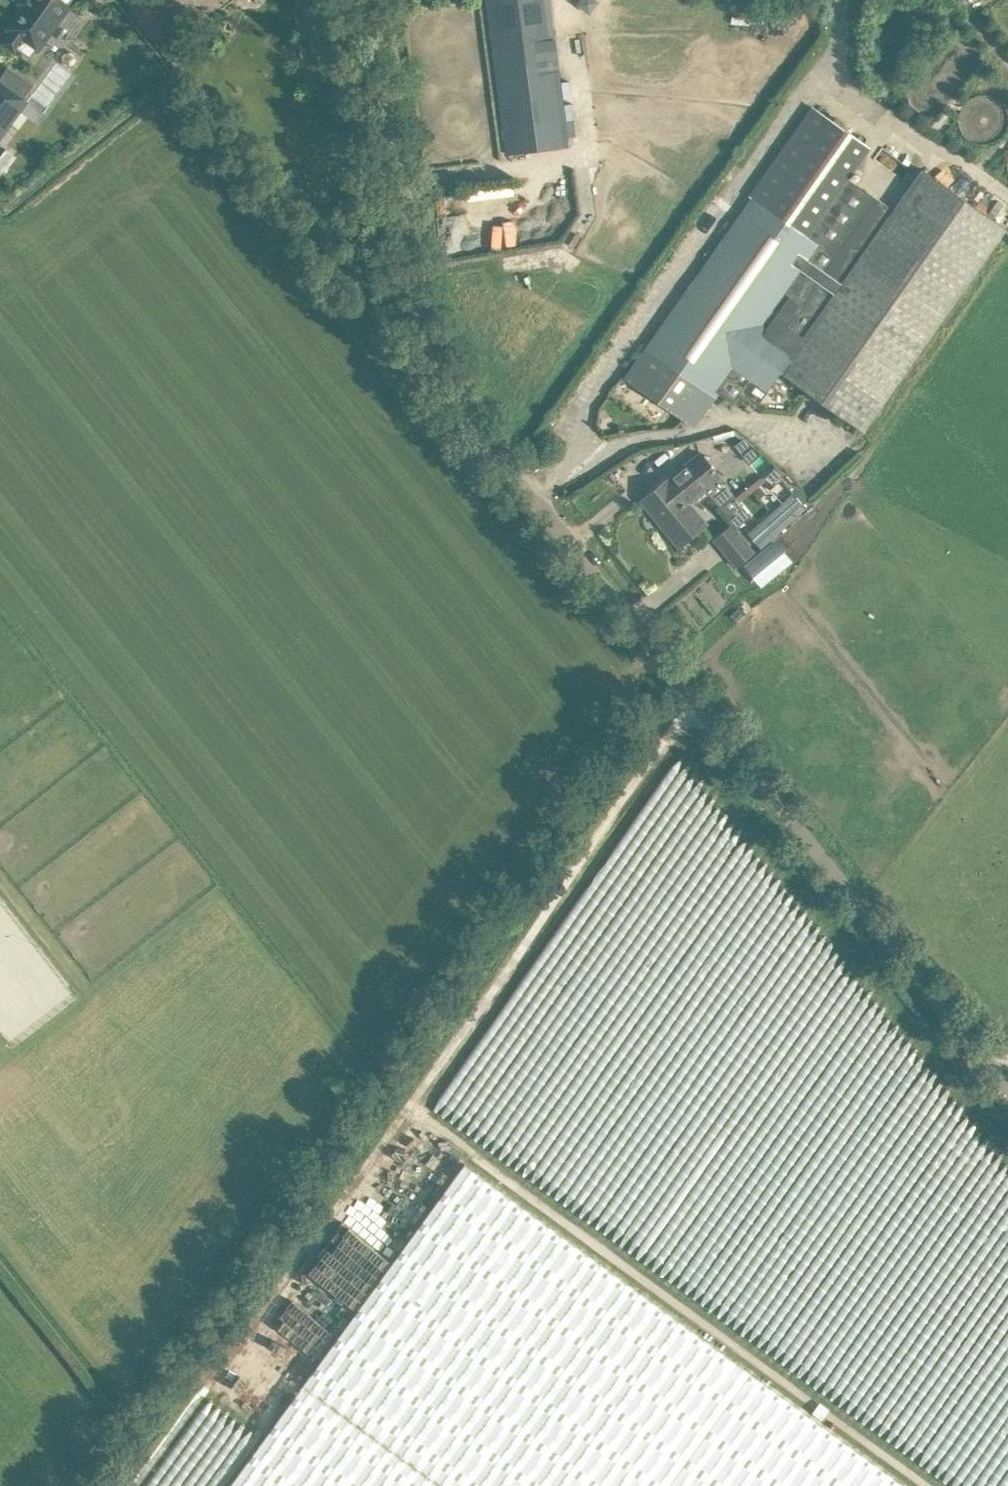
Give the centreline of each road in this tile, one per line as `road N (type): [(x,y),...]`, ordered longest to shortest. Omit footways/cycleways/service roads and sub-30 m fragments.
road 1 (unclassified): [(1007,1088),(527,494),(425,347),(369,0)]

